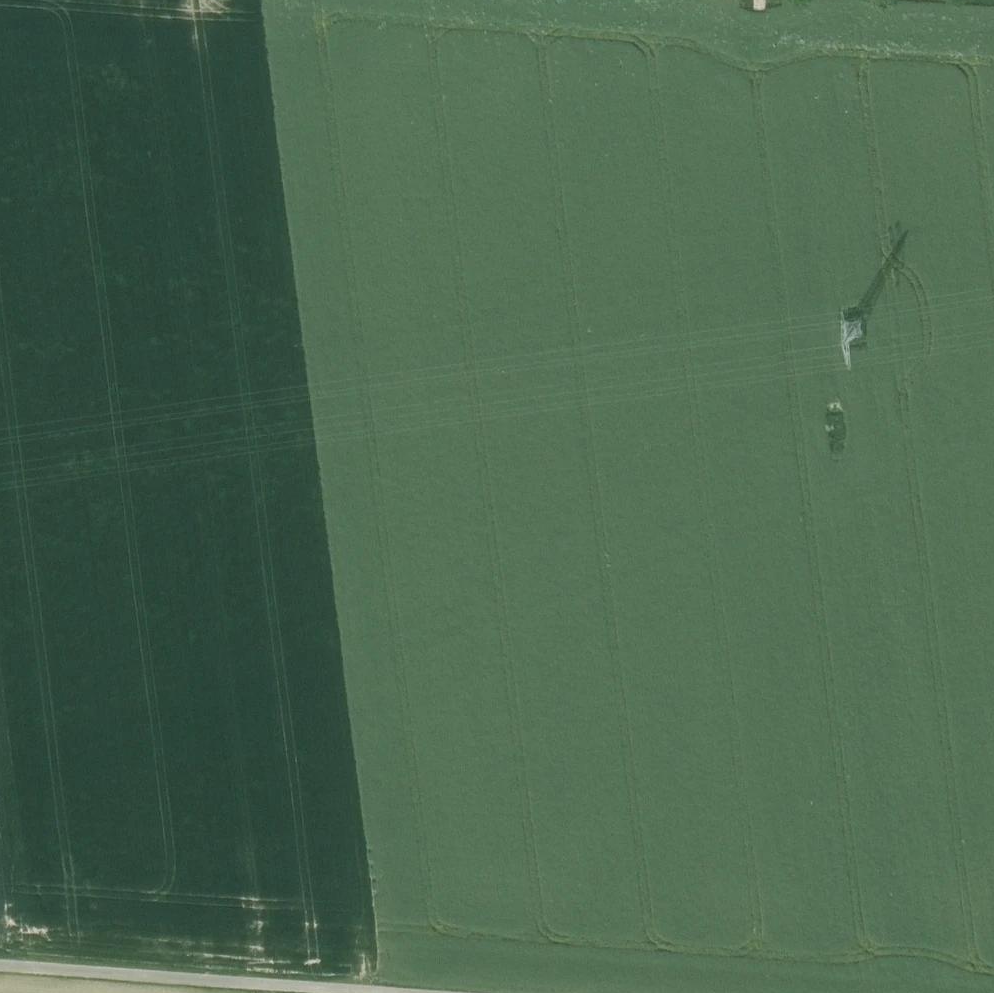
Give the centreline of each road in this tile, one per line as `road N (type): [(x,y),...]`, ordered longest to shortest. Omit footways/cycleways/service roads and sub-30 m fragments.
road 1 (track): [(0,967),(368,992)]

